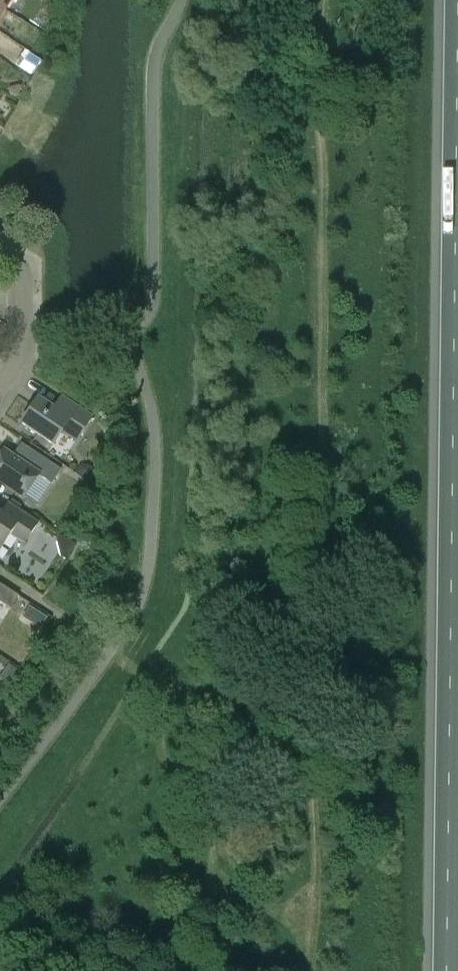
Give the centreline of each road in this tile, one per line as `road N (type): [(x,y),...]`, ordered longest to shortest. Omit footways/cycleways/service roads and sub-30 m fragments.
road 1 (motorway): [(457,90),(448,970)]
road 2 (residential): [(0,387),(24,350),(25,281),(0,250)]

